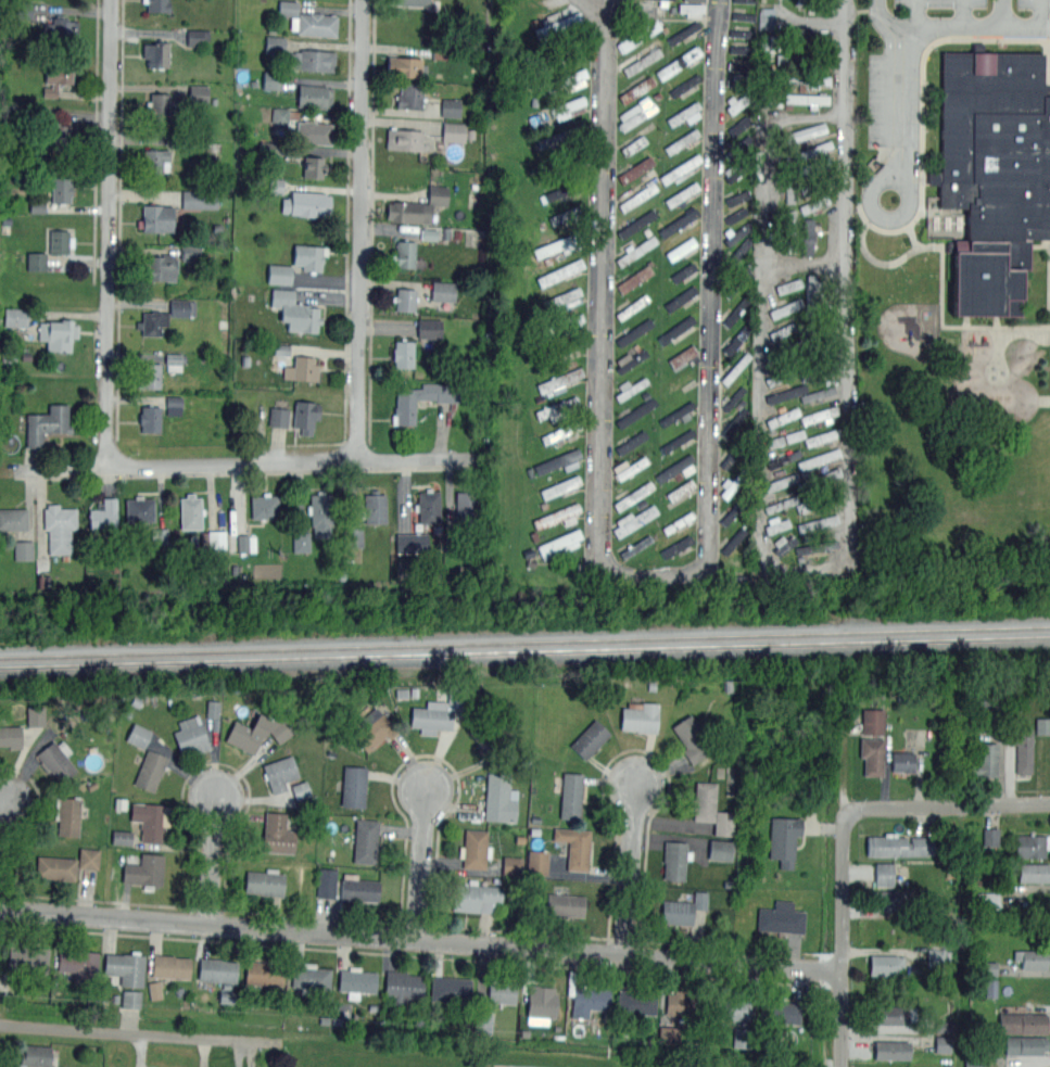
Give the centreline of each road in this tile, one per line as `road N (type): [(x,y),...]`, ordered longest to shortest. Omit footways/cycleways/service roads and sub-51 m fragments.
road 1 (residential): [(844,0),(850,505),(847,545),(830,564),(780,564),(759,522),(761,279)]
road 2 (residential): [(842,970),(0,909)]
road 3 (residential): [(590,555),(654,572),(706,563),(722,0)]
road 4 (residential): [(580,0),(602,25),(590,555)]
road 5 (residential): [(484,454),(14,472)]
road 6 (residential): [(111,0),(106,470)]
road 7 (residential): [(363,0),(359,458)]
road 8 (residential): [(282,1050),(0,1029)]
road 9 (residential): [(844,806),(841,1066)]
road 10 (residential): [(761,279),(764,127),(784,117),(844,113)]
road 11 (residential): [(1049,801),(844,806)]
road 12 (residential): [(635,783),(624,954)]
road 13 (residential): [(427,787),(415,940)]
road 14 (residential): [(217,796),(207,924)]

